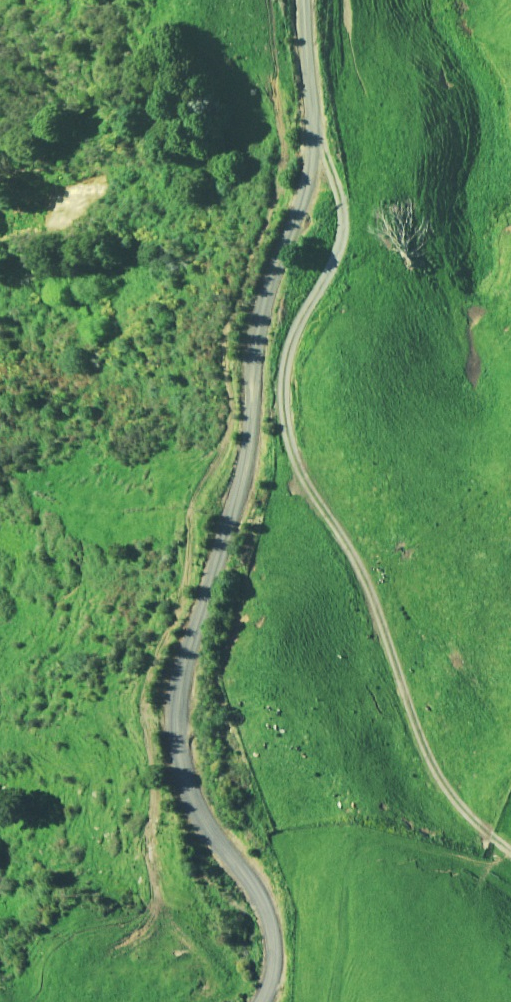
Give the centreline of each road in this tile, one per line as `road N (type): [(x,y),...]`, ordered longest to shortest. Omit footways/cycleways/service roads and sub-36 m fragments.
road 1 (unclassified): [(302,0),(307,195),(255,344),(249,452),(185,651),(176,733),(201,814),(267,906),(272,968),(260,1001)]
road 2 (track): [(311,116),(342,204),(329,276),(286,358),(285,426),(296,471),(358,555),(438,778),(473,823),(510,853)]

